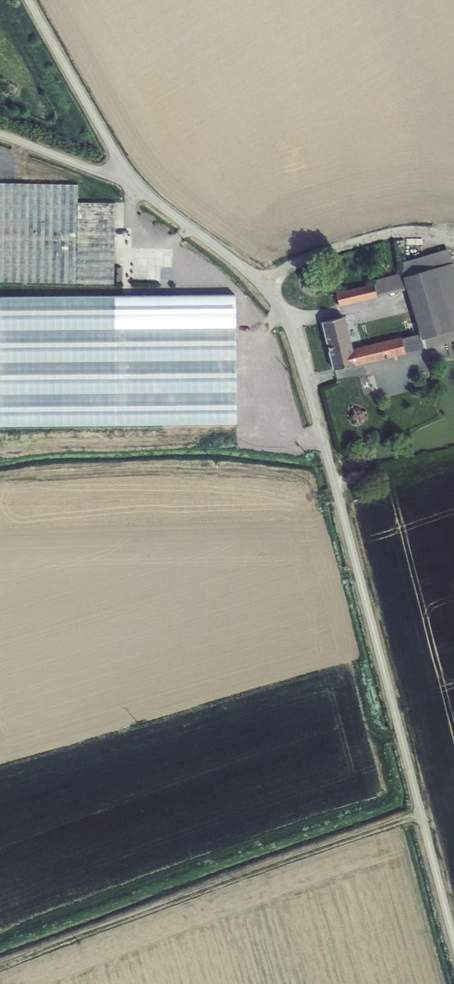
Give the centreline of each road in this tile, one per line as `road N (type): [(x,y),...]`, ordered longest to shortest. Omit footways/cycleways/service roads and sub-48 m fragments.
road 1 (unclassified): [(131,178),(254,277),(288,325),(416,794)]
road 2 (track): [(421,814),(0,967)]
road 3 (unclassified): [(131,178),(29,0)]
road 4 (unclassified): [(453,940),(416,794)]
road 5 (unclassified): [(0,134),(131,178)]

